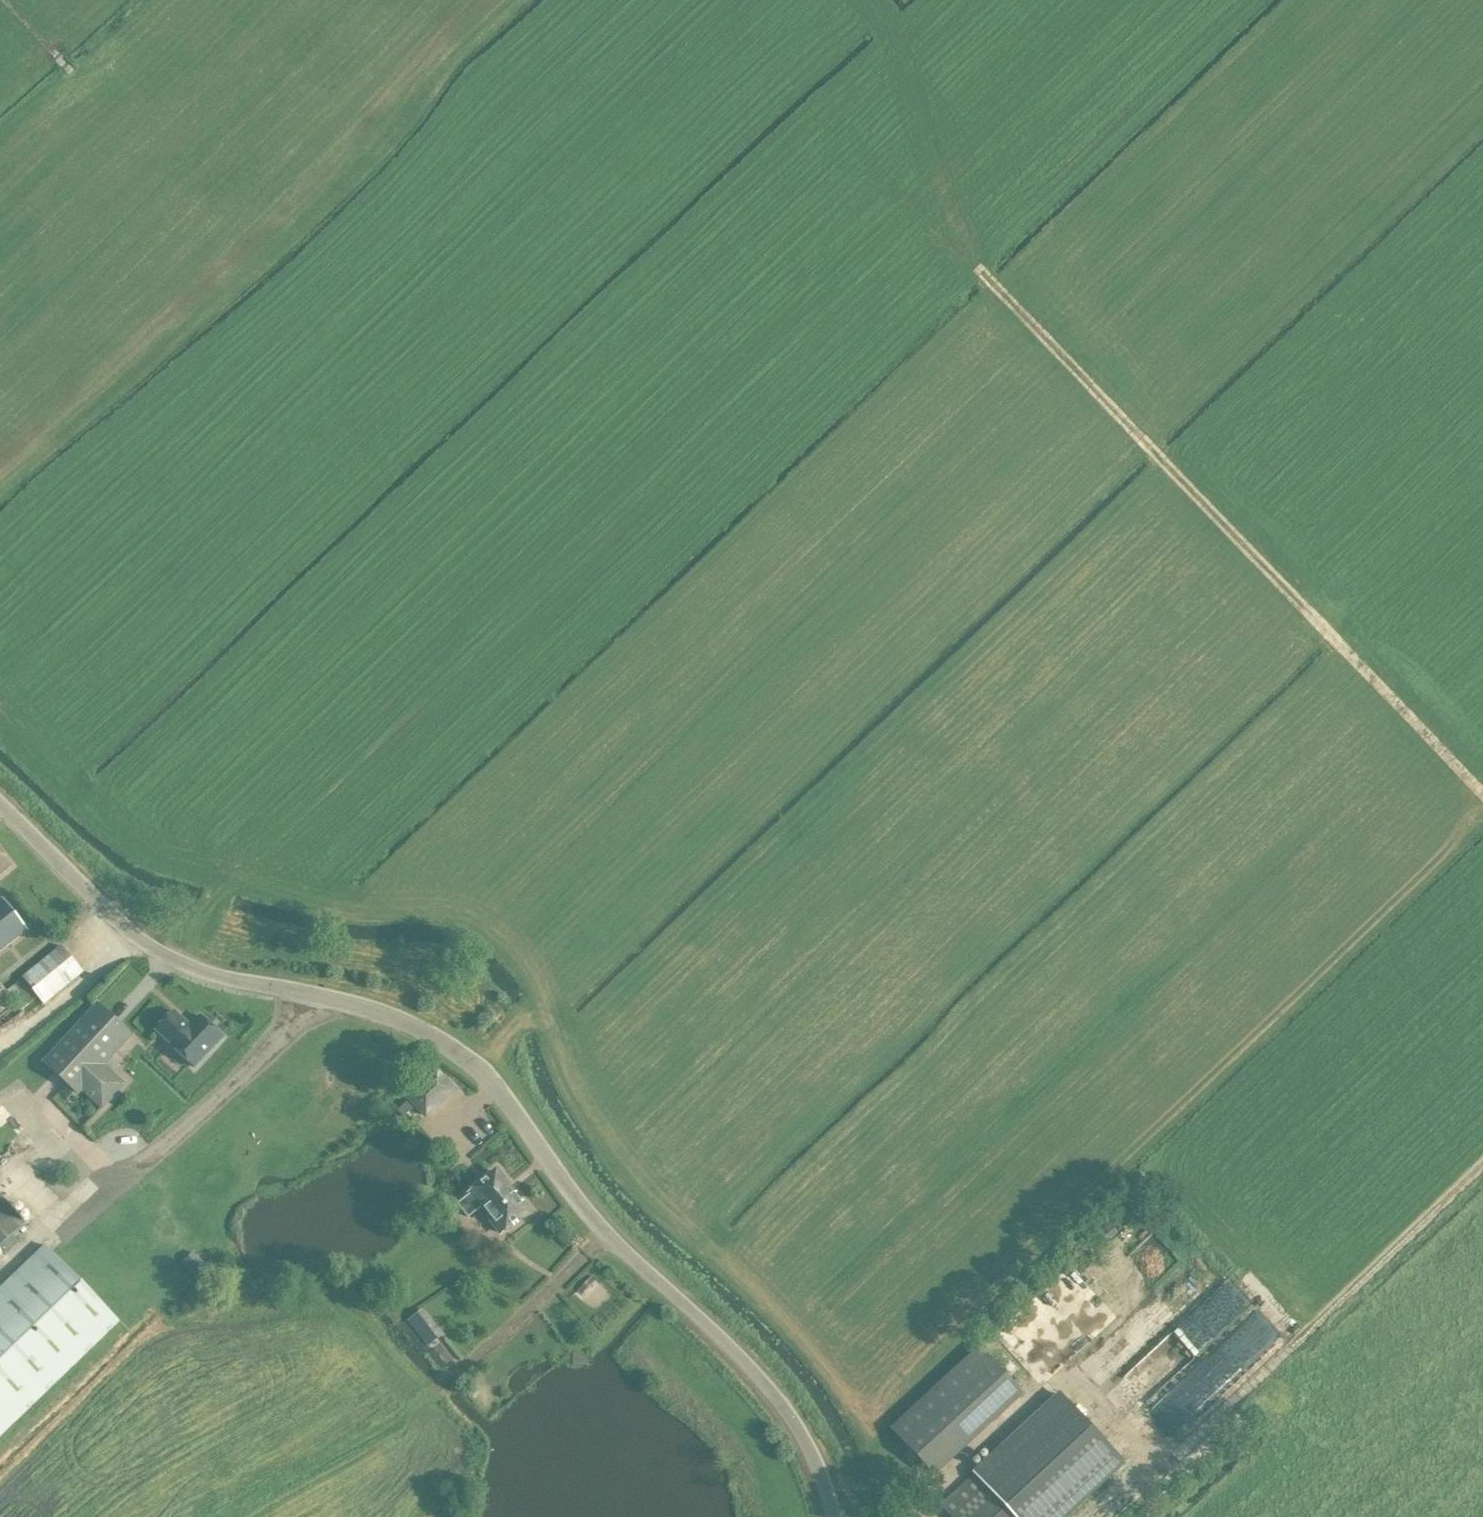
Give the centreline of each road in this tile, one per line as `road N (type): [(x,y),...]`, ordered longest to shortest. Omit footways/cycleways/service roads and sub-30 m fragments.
road 1 (tertiary): [(831,1516),(808,1445),(779,1401),(596,1221),(468,1060),(372,1007),(217,975),(173,958),(118,920),(0,802)]
road 2 (track): [(447,1377),(606,1231)]

